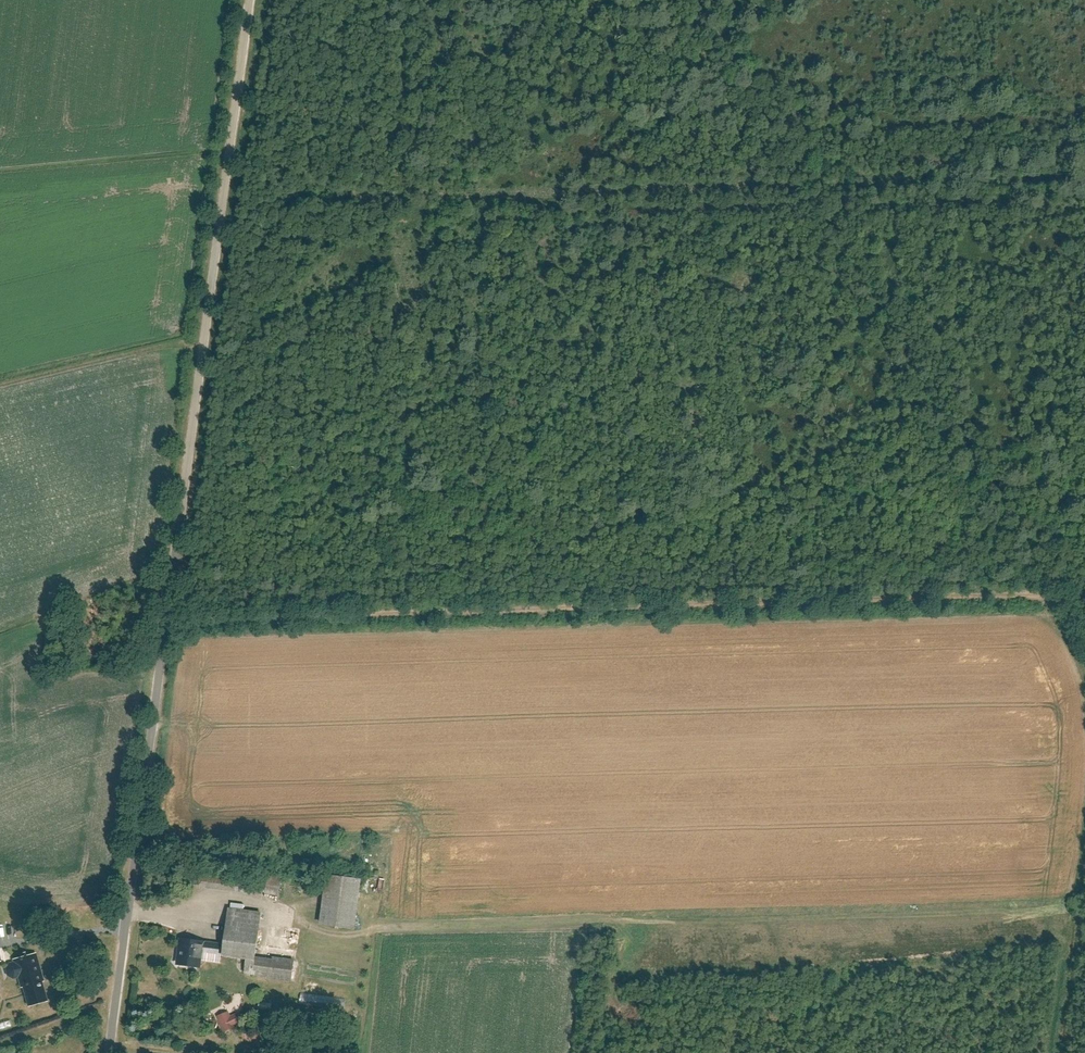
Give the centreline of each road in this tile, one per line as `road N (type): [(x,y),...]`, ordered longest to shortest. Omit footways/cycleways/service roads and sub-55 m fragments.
road 1 (unclassified): [(248,0),(110,1052)]
road 2 (track): [(166,617),(1084,591)]

